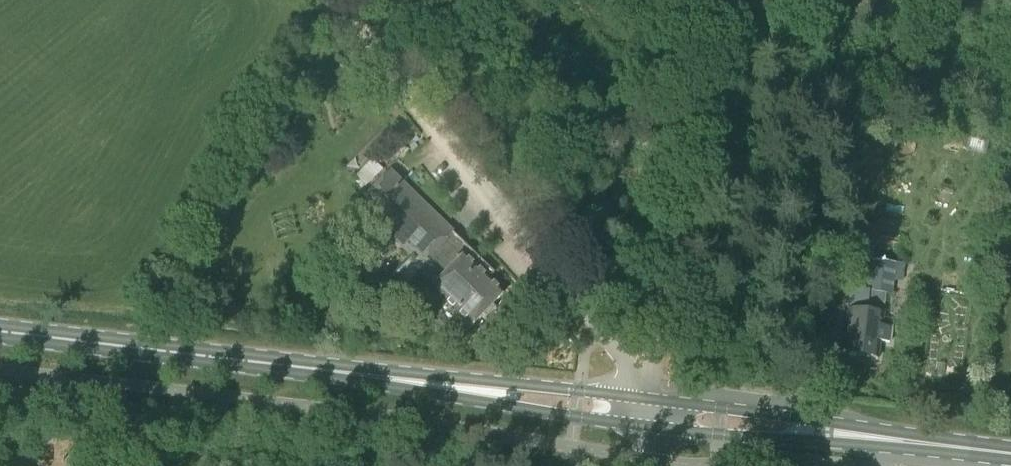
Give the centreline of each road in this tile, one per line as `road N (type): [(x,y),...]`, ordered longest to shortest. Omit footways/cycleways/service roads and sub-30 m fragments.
road 1 (primary): [(0,331),(657,412)]
road 2 (track): [(608,344),(343,30)]
road 3 (track): [(695,0),(674,274),(654,389)]
road 4 (primary): [(657,412),(1010,455)]

